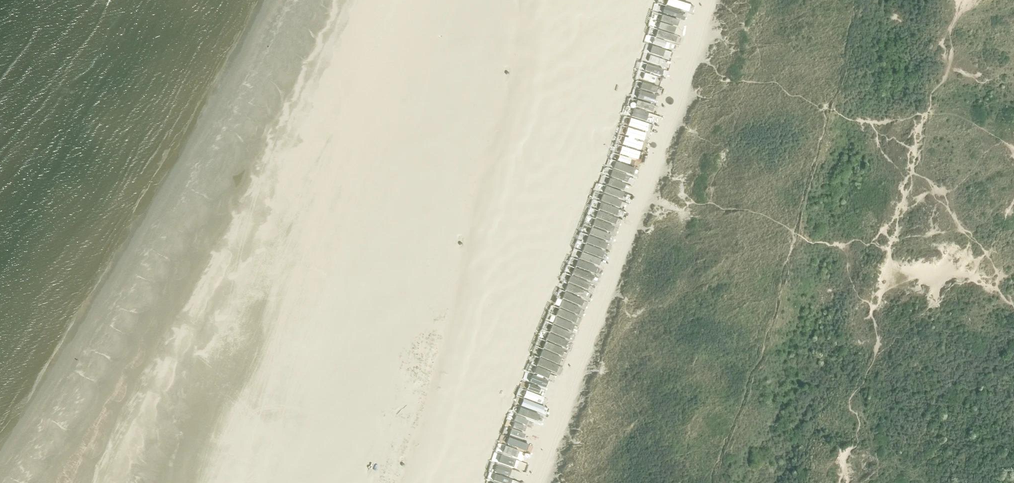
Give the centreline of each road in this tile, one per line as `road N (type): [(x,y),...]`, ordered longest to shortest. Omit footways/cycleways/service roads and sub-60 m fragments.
road 1 (track): [(709,0),(534,482)]

